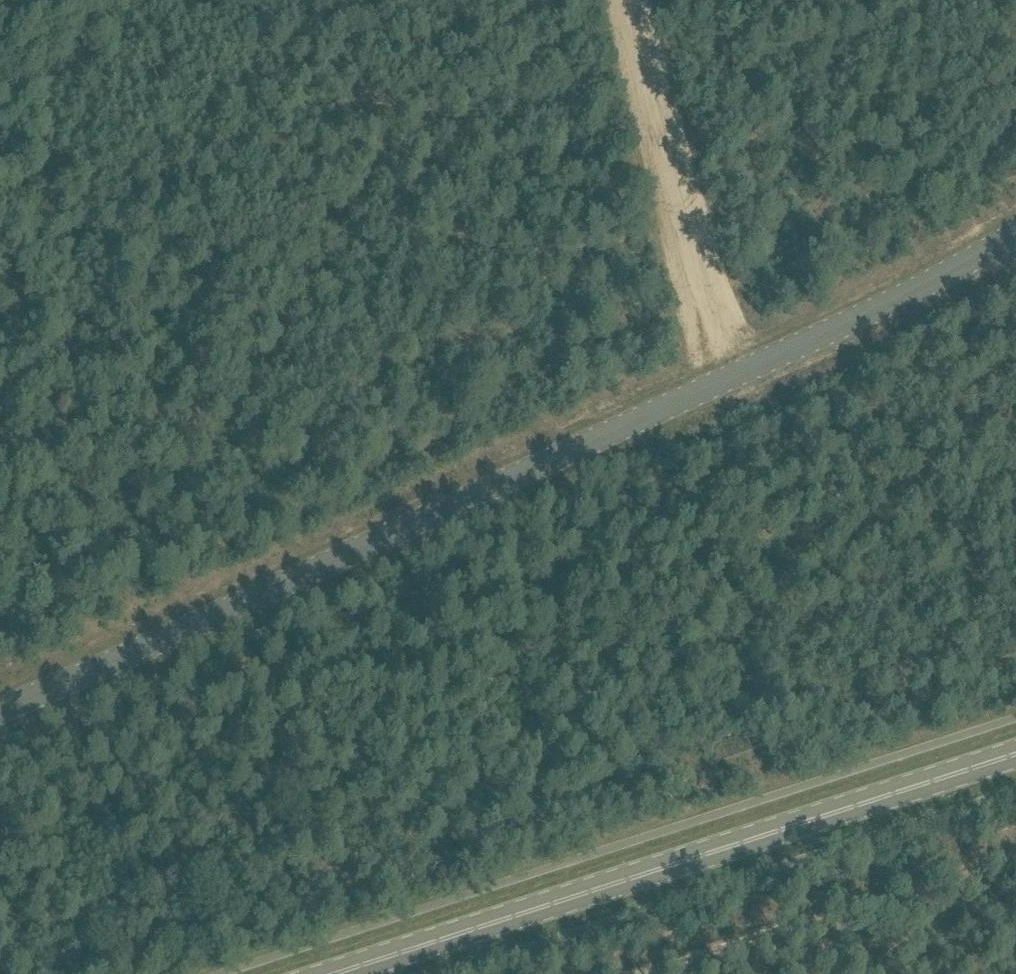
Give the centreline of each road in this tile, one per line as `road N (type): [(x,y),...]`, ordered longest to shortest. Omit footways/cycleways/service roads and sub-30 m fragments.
road 1 (primary): [(330,973),(1015,754)]
road 2 (track): [(626,0),(704,282),(742,373)]
road 3 (track): [(1015,856),(644,973)]

